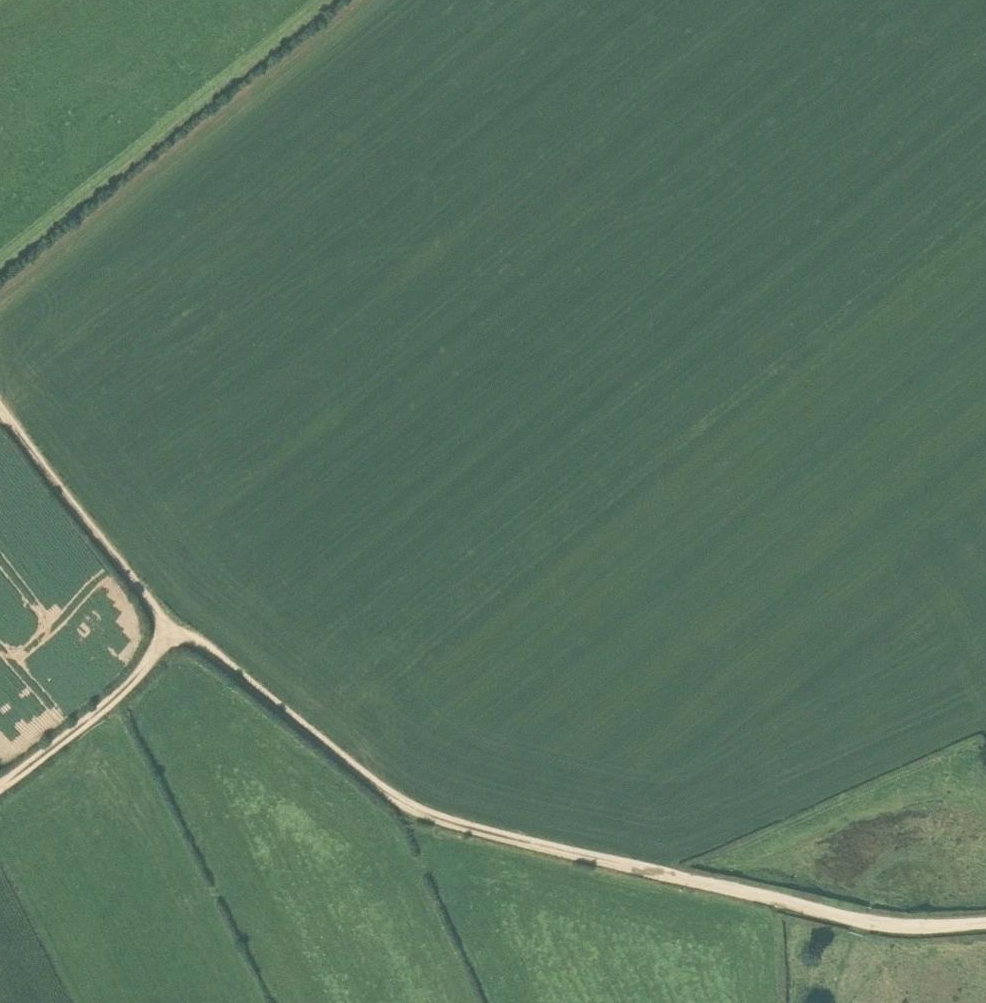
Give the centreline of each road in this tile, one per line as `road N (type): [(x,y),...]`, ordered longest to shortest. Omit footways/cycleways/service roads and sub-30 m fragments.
road 1 (track): [(985,923),(869,922),(423,813),(166,628)]
road 2 (track): [(166,628),(0,410)]
road 3 (track): [(166,628),(120,692),(0,785)]

